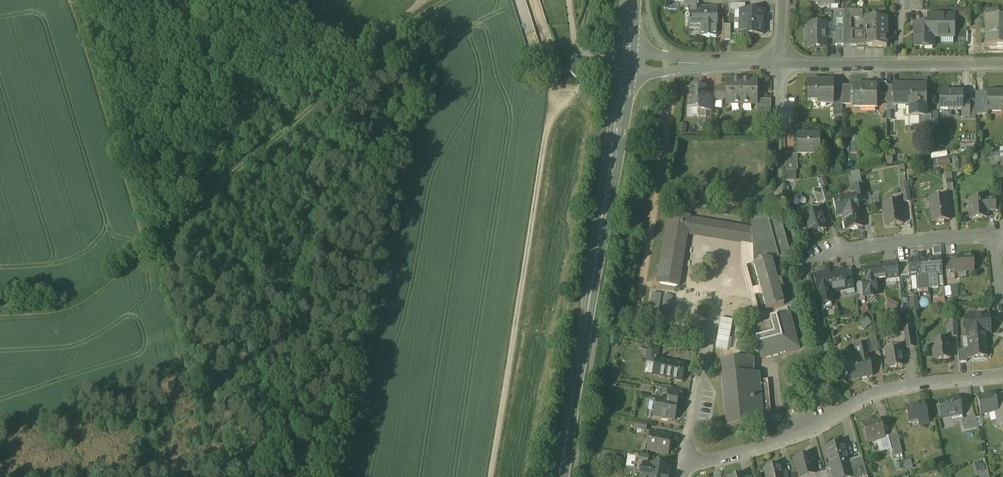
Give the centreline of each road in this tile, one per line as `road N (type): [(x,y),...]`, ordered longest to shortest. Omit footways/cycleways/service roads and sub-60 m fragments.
road 1 (secondary): [(627,63),(561,476)]
road 2 (residential): [(684,468),(826,424),(880,393),(1002,376)]
road 3 (residential): [(781,65),(1002,65)]
road 4 (residential): [(995,244),(988,238),(908,242),(802,260)]
road 5 (residential): [(627,63),(781,65)]

